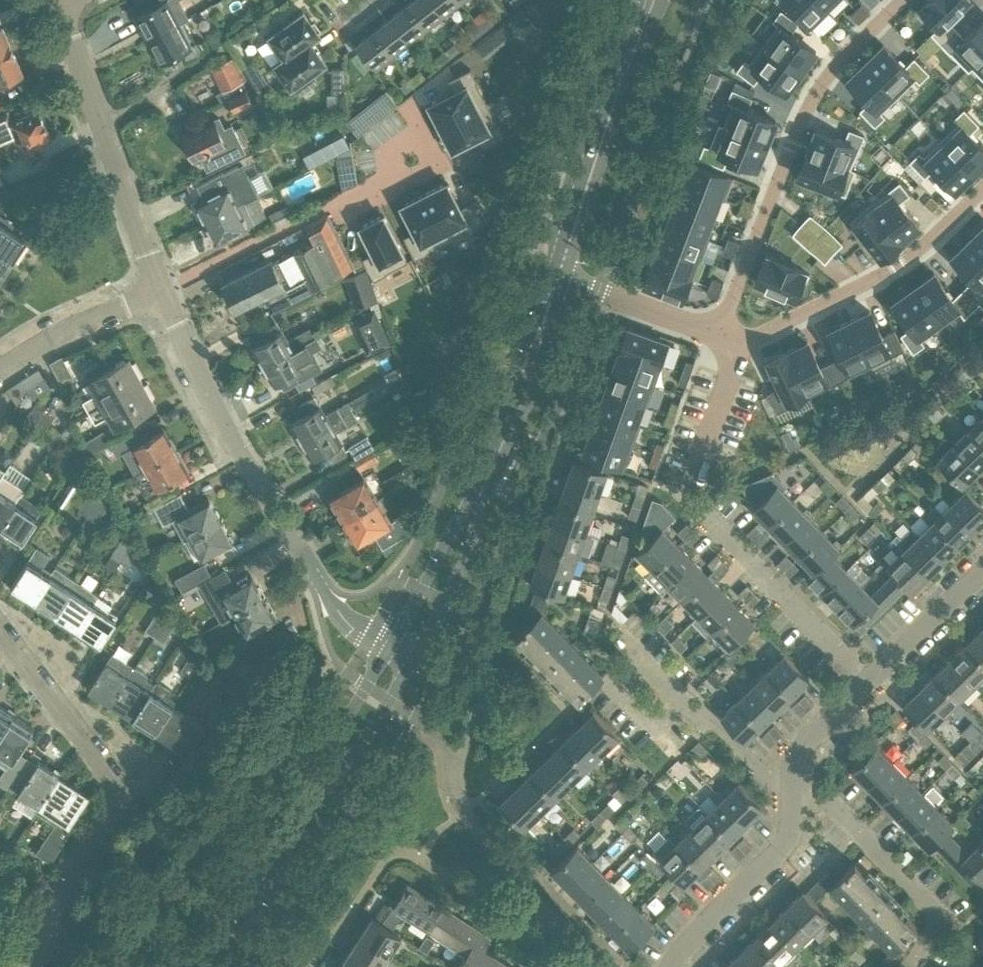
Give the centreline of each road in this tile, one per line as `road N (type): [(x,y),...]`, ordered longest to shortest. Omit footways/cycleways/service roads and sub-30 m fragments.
road 1 (tertiary): [(405,651),(472,507),(558,275)]
road 2 (residential): [(12,966),(120,806),(121,793),(0,634)]
road 3 (residential): [(904,0),(841,59),(804,117),(719,334)]
road 4 (tertiary): [(209,966),(405,651)]
road 5 (residential): [(322,593),(162,291)]
road 6 (residential): [(719,334),(739,341),(761,333),(887,272),(982,187)]
road 7 (residential): [(162,291),(63,9)]
road 8 (residential): [(866,683),(699,510)]
road 9 (residential): [(673,966),(784,847),(794,795)]
road 10 (tertiary): [(558,275),(624,73)]
road 11 (residential): [(934,906),(837,807),(794,795)]
road 12 (residential): [(0,372),(162,291)]
road 13 (residential): [(558,275),(719,334)]
road 14 (residential): [(641,653),(603,688),(647,734),(686,701)]
road 15 (residential): [(866,683),(982,574)]
road 16 (residential): [(794,795),(686,701)]
road 17 (residential): [(794,795),(800,757),(866,683)]

